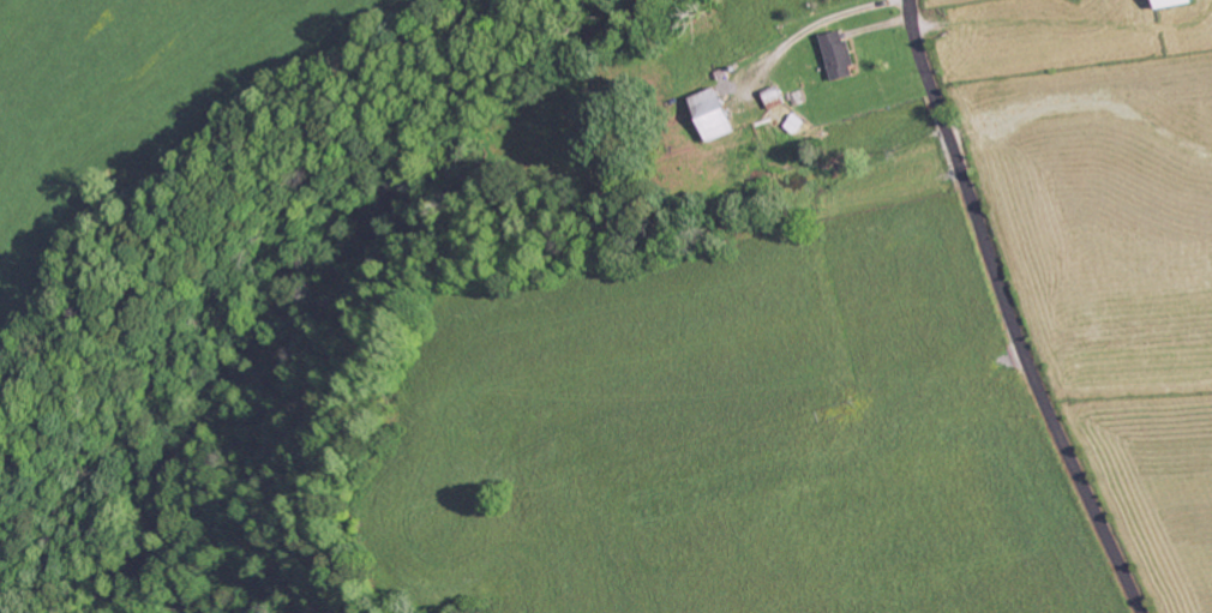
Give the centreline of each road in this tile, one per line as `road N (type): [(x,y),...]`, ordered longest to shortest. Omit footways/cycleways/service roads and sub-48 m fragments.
road 1 (residential): [(1141,612),(1020,343),(930,85),(911,0)]

